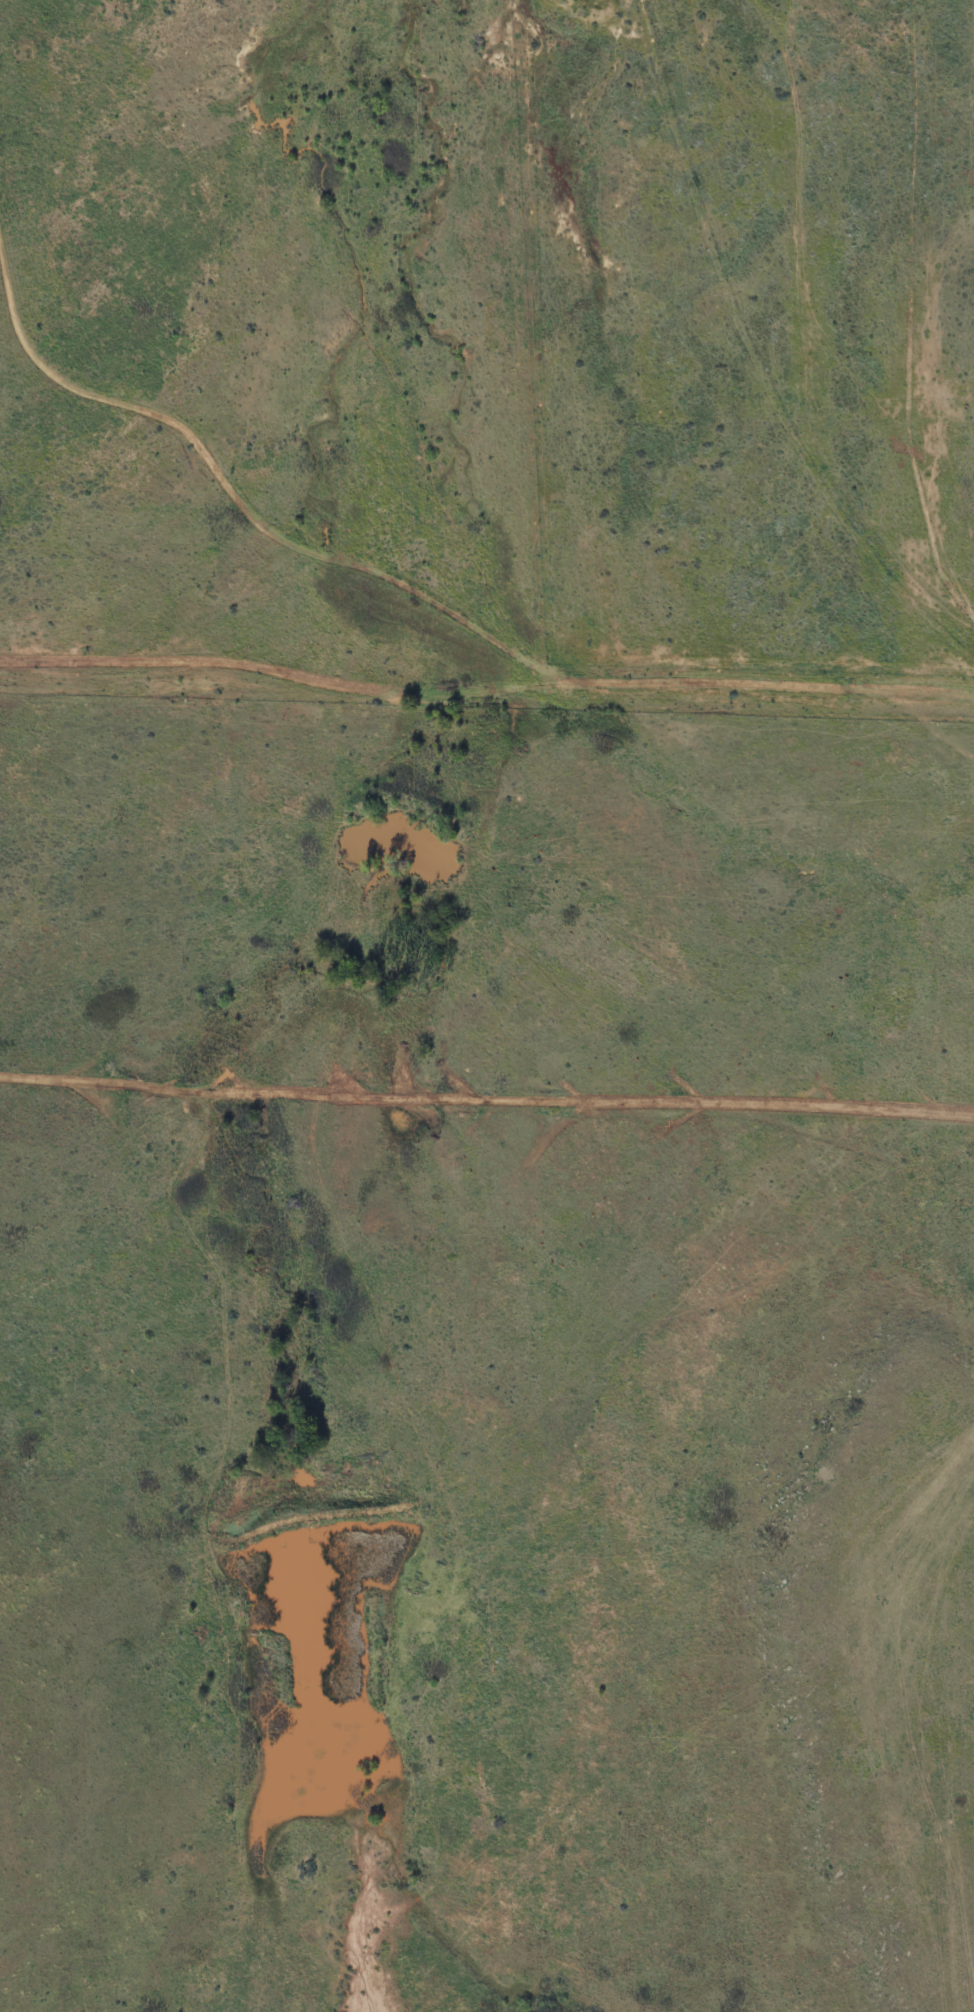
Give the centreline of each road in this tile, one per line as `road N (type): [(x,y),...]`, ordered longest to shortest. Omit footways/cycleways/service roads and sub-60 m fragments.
road 1 (residential): [(973,777),(558,693),(346,677),(0,678)]
road 2 (residential): [(558,693),(541,632),(163,409),(48,242),(0,148)]

